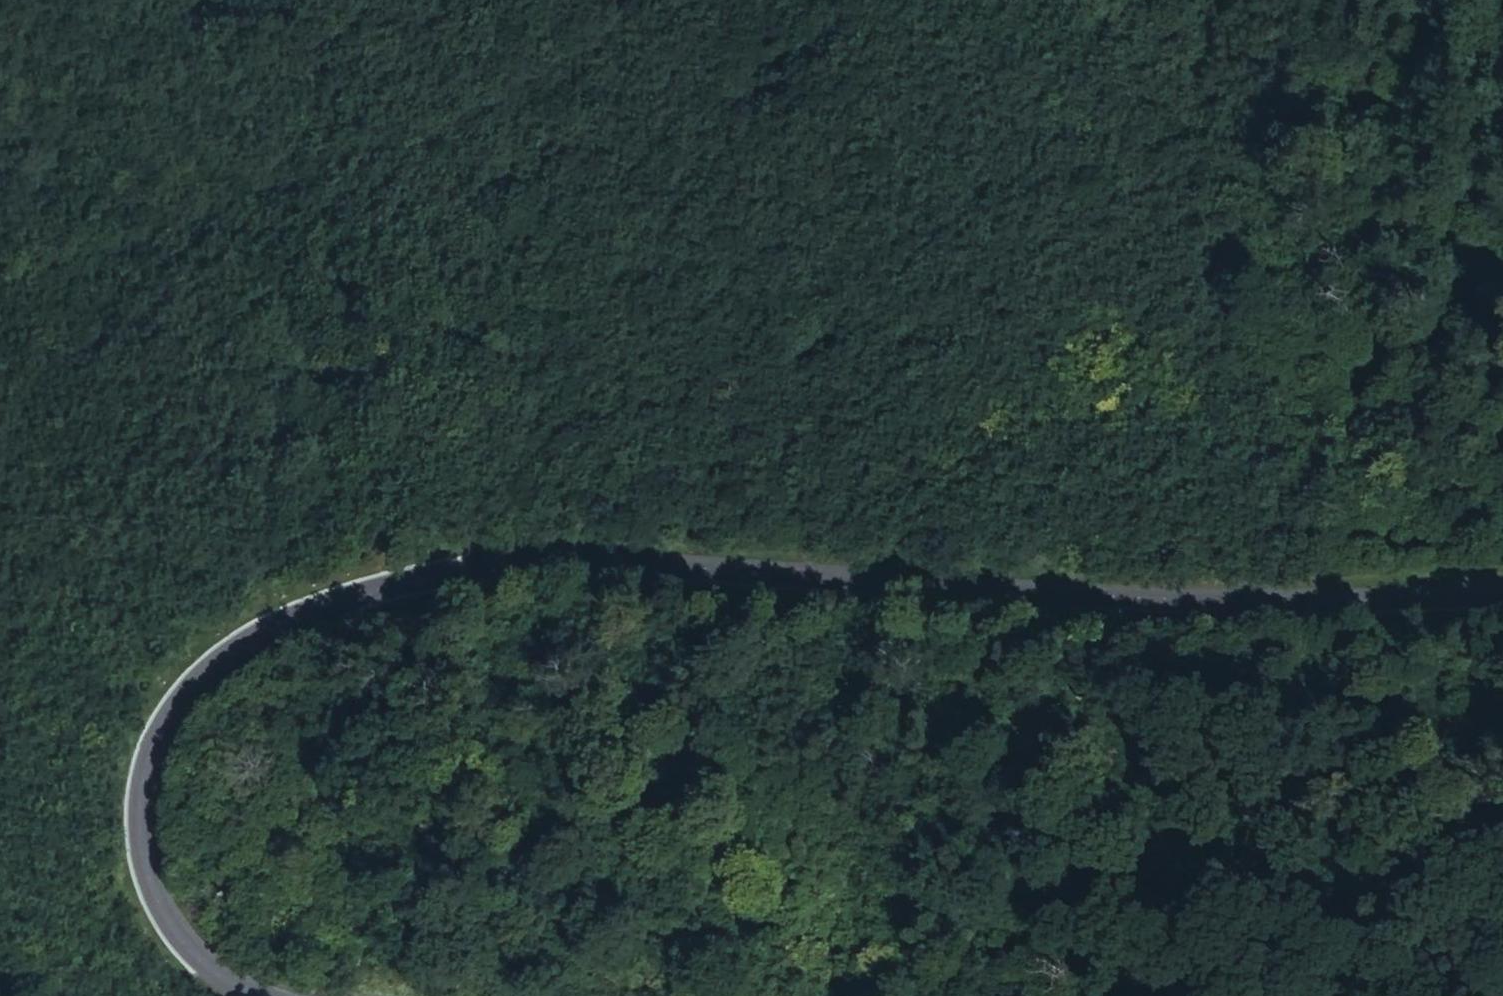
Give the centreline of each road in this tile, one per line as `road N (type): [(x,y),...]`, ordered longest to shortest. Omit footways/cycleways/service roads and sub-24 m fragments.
road 1 (tertiary): [(1502,604),(708,568),(416,578),(326,602),(238,642),(199,674),(157,733),(141,791),(151,880),(181,942),(258,995)]

